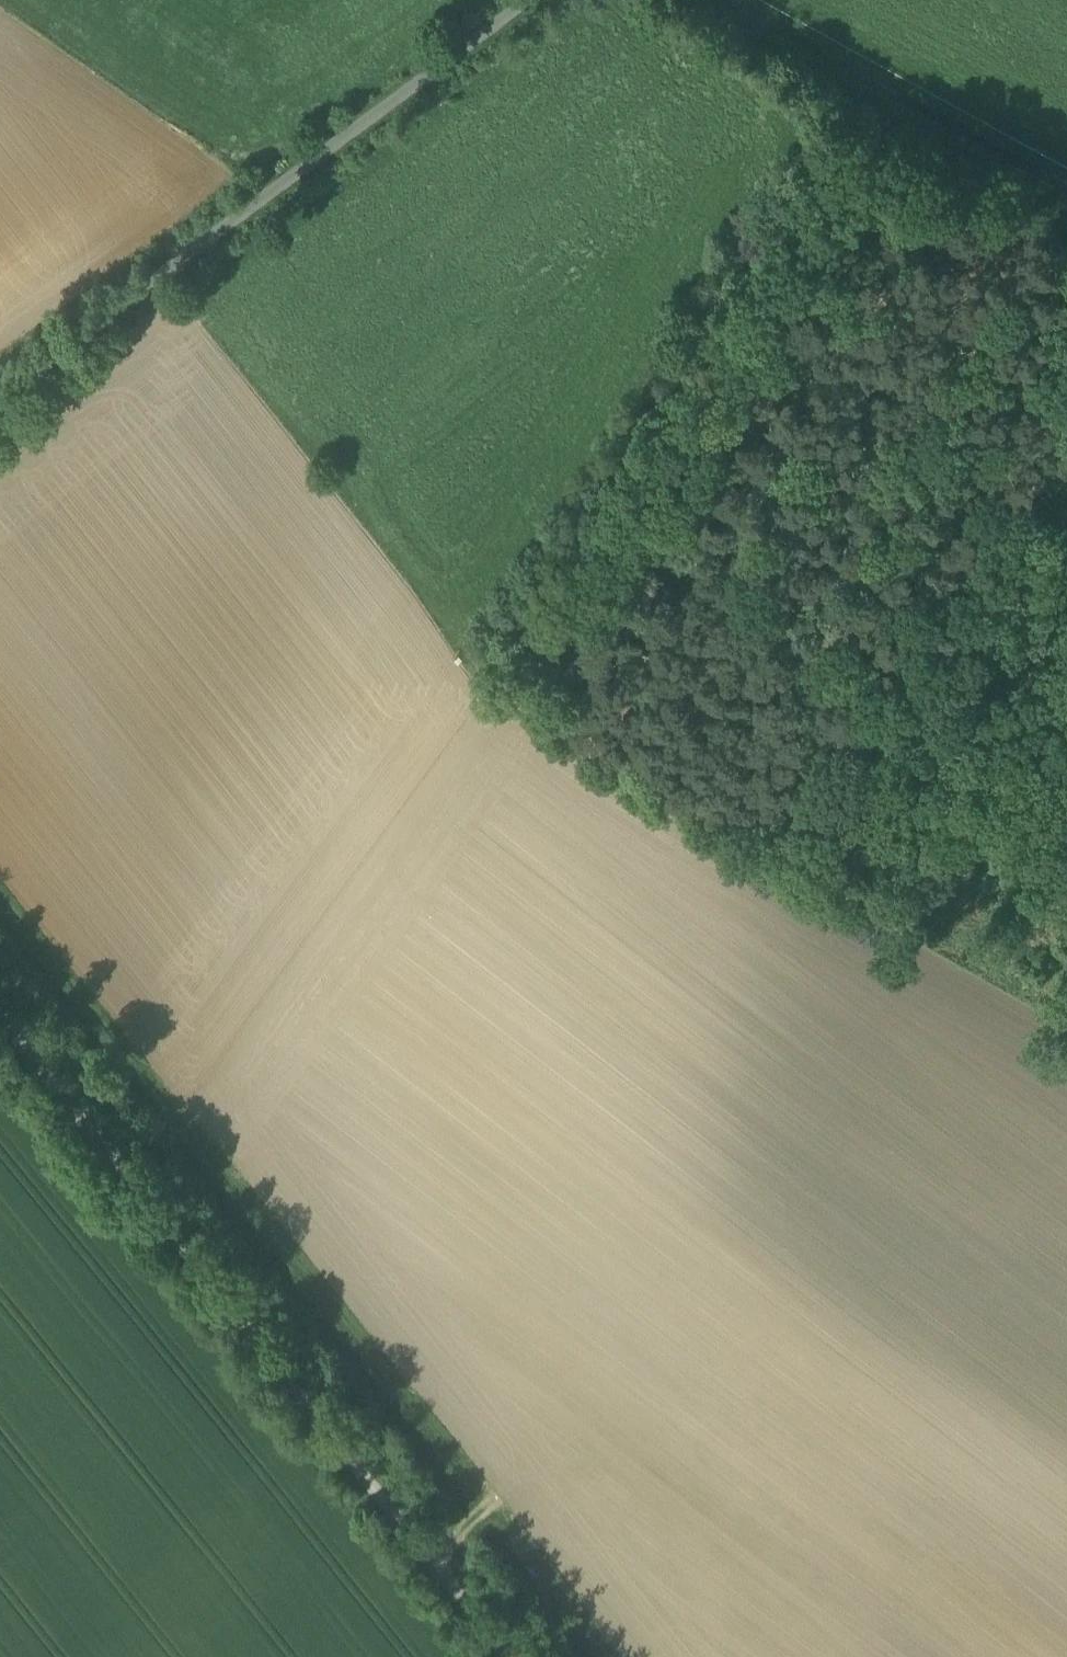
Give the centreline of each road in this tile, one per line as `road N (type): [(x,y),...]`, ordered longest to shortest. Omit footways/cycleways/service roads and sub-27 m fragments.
road 1 (unclassified): [(0,1023),(503,1656)]
road 2 (unclassified): [(533,0),(0,397)]

